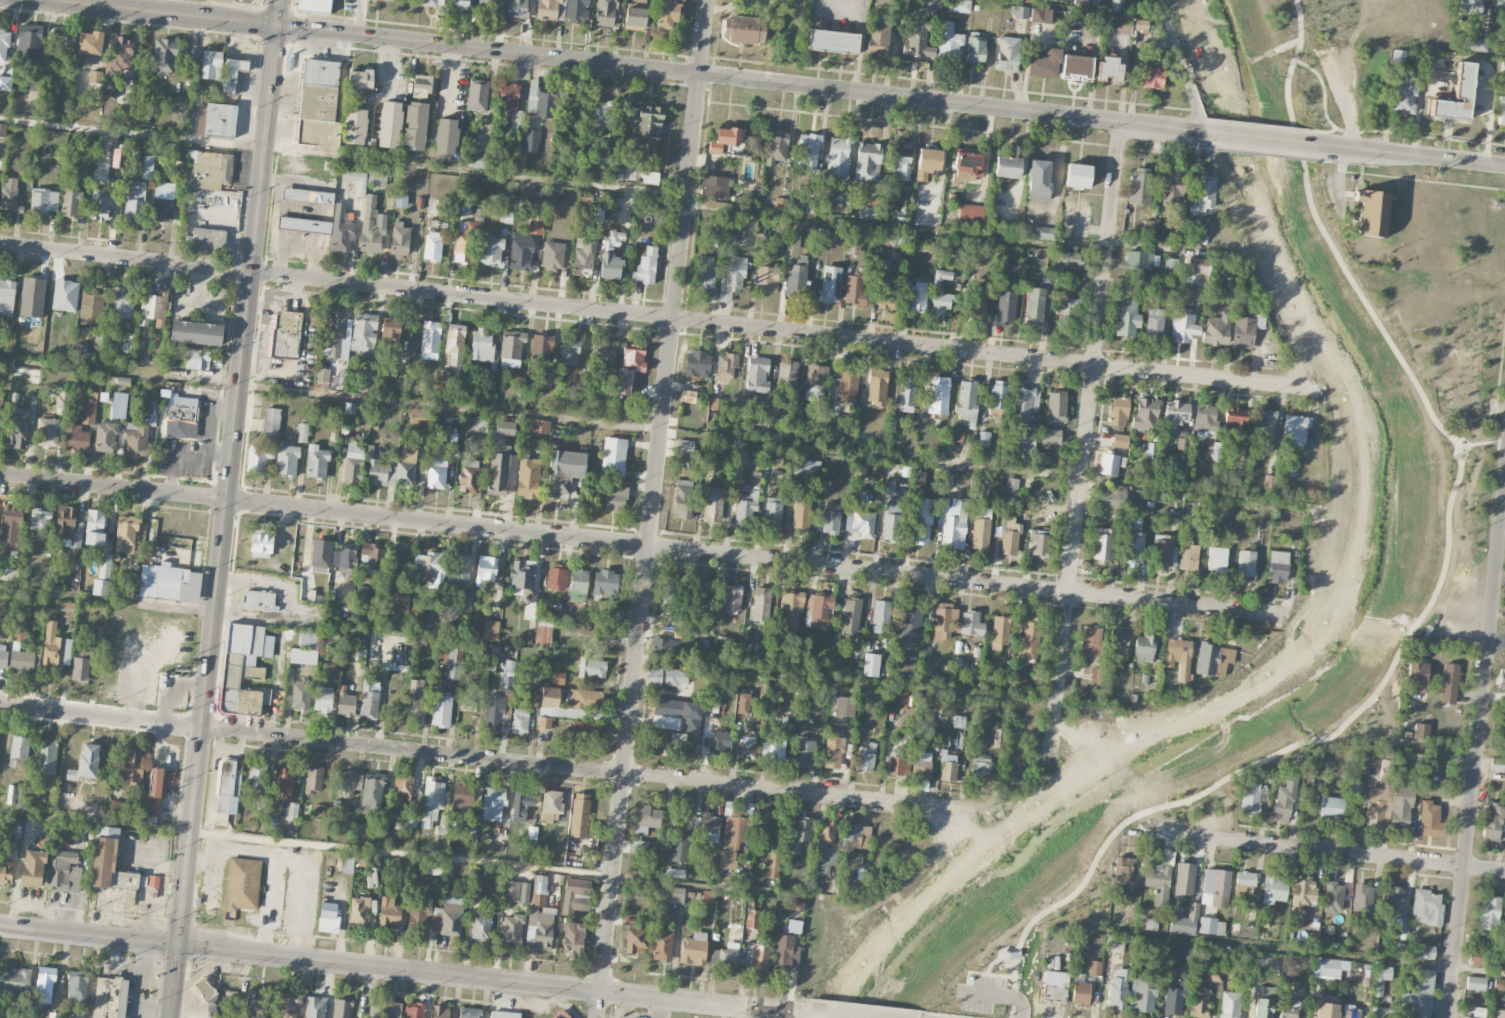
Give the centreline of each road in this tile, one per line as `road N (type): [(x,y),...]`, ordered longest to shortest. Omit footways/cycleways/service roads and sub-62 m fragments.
road 1 (residential): [(1315,390),(0,245)]
road 2 (residential): [(1279,616),(0,474)]
road 3 (residential): [(597,1017),(708,0)]
road 4 (residential): [(974,810),(0,705)]
road 5 (tertiary): [(179,945),(281,0)]
road 6 (tertiary): [(1202,133),(278,25)]
road 7 (residential): [(1052,763),(1120,124)]
road 8 (tertiary): [(804,1015),(179,945)]
road 9 (residential): [(1448,1017),(1504,497)]
road 10 (residential): [(1504,872),(1150,832)]
road 11 (tertiary): [(278,25),(53,0)]
road 12 (tertiary): [(1504,167),(1318,146)]
road 13 (tertiary): [(179,945),(0,926)]
road 14 (residential): [(1202,133),(1159,0)]

